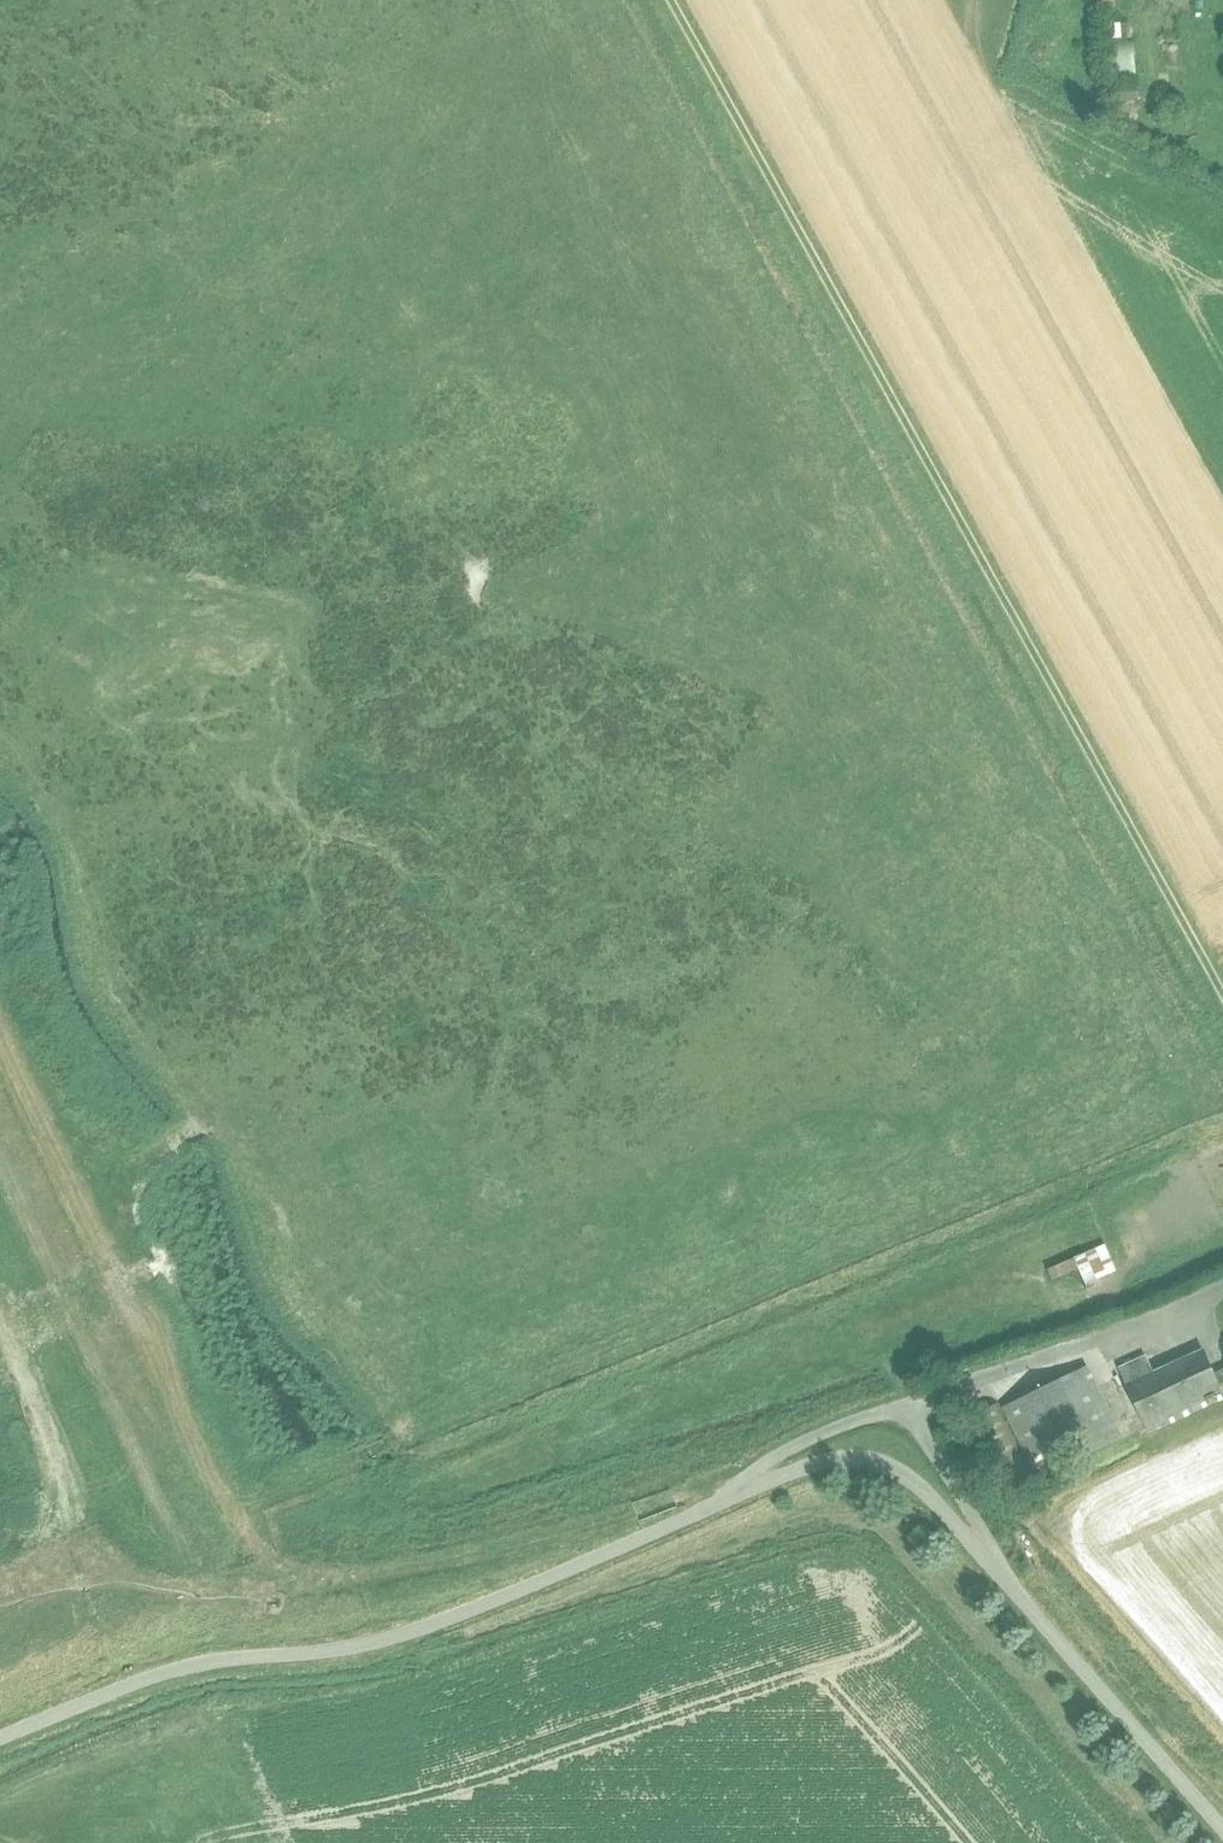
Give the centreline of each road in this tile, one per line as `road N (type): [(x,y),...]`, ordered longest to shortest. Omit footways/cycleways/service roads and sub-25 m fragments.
road 1 (unclassified): [(1222,1813),(1008,1565),(936,1490),(879,1458),(819,1465),(417,1629),(355,1644),(189,1662)]
road 2 (track): [(672,0),(1222,991)]
road 3 (track): [(753,1481),(299,1583),(205,1588),(135,1574),(78,1540)]
road 4 (unclassified): [(0,1738),(189,1662)]

